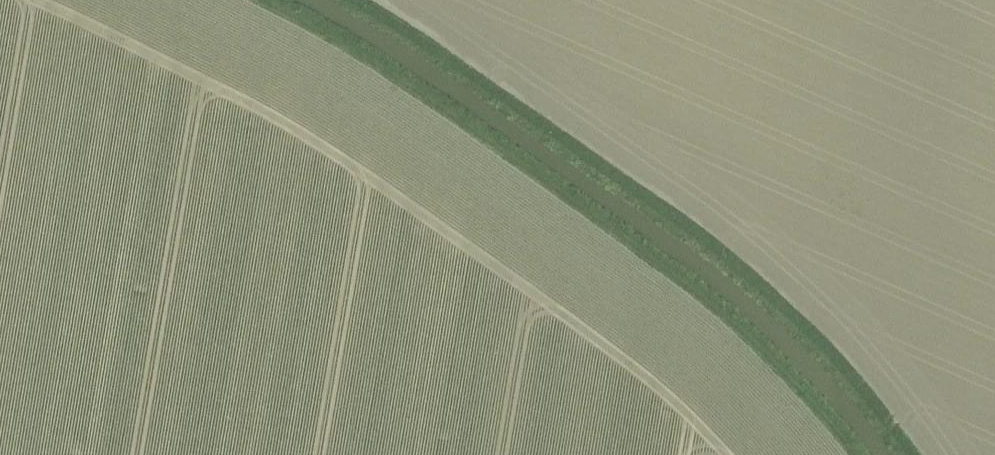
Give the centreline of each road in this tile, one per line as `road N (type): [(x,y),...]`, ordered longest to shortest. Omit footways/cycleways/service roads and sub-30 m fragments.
road 1 (track): [(261,0),(429,99),(672,272),(774,358),(860,454)]

